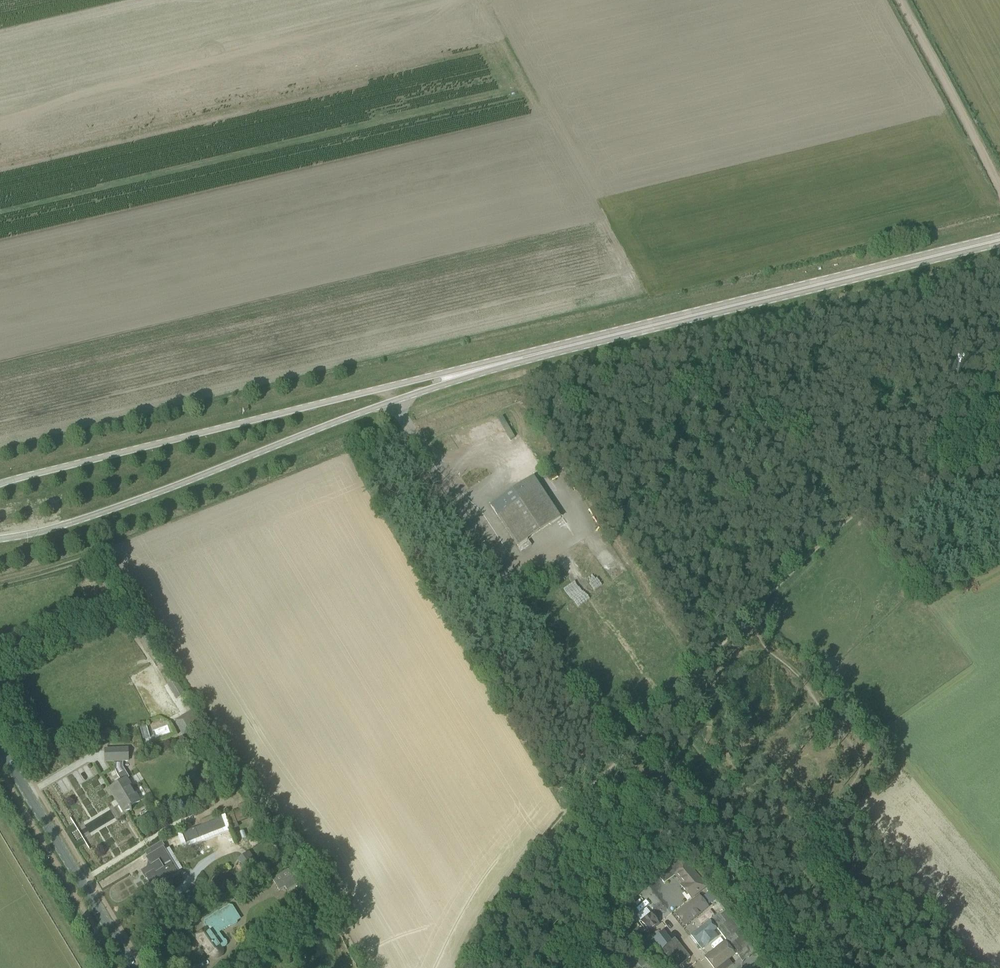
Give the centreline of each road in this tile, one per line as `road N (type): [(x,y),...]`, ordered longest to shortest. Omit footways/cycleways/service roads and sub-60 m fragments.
road 1 (primary): [(463,373),(999,241)]
road 2 (track): [(838,803),(816,824),(794,832),(703,739),(693,702),(723,669),(750,651),(768,652),(799,676),(856,748),(857,779)]
road 3 (primary): [(463,373),(0,487)]
road 4 (primary): [(0,539),(100,515),(387,402)]
road 5 (track): [(665,709),(888,967)]
road 6 (track): [(463,967),(494,903),(665,709)]
road 7 (track): [(619,758),(657,780),(719,839),(815,967)]
road 8 (track): [(858,515),(778,585),(665,709)]
road 9 (tertiary): [(130,967),(0,748)]
road 10 (track): [(999,354),(906,472),(858,515)]
road 11 (track): [(900,0),(999,189)]
road 12 (track): [(766,805),(779,746),(798,728),(840,728)]

